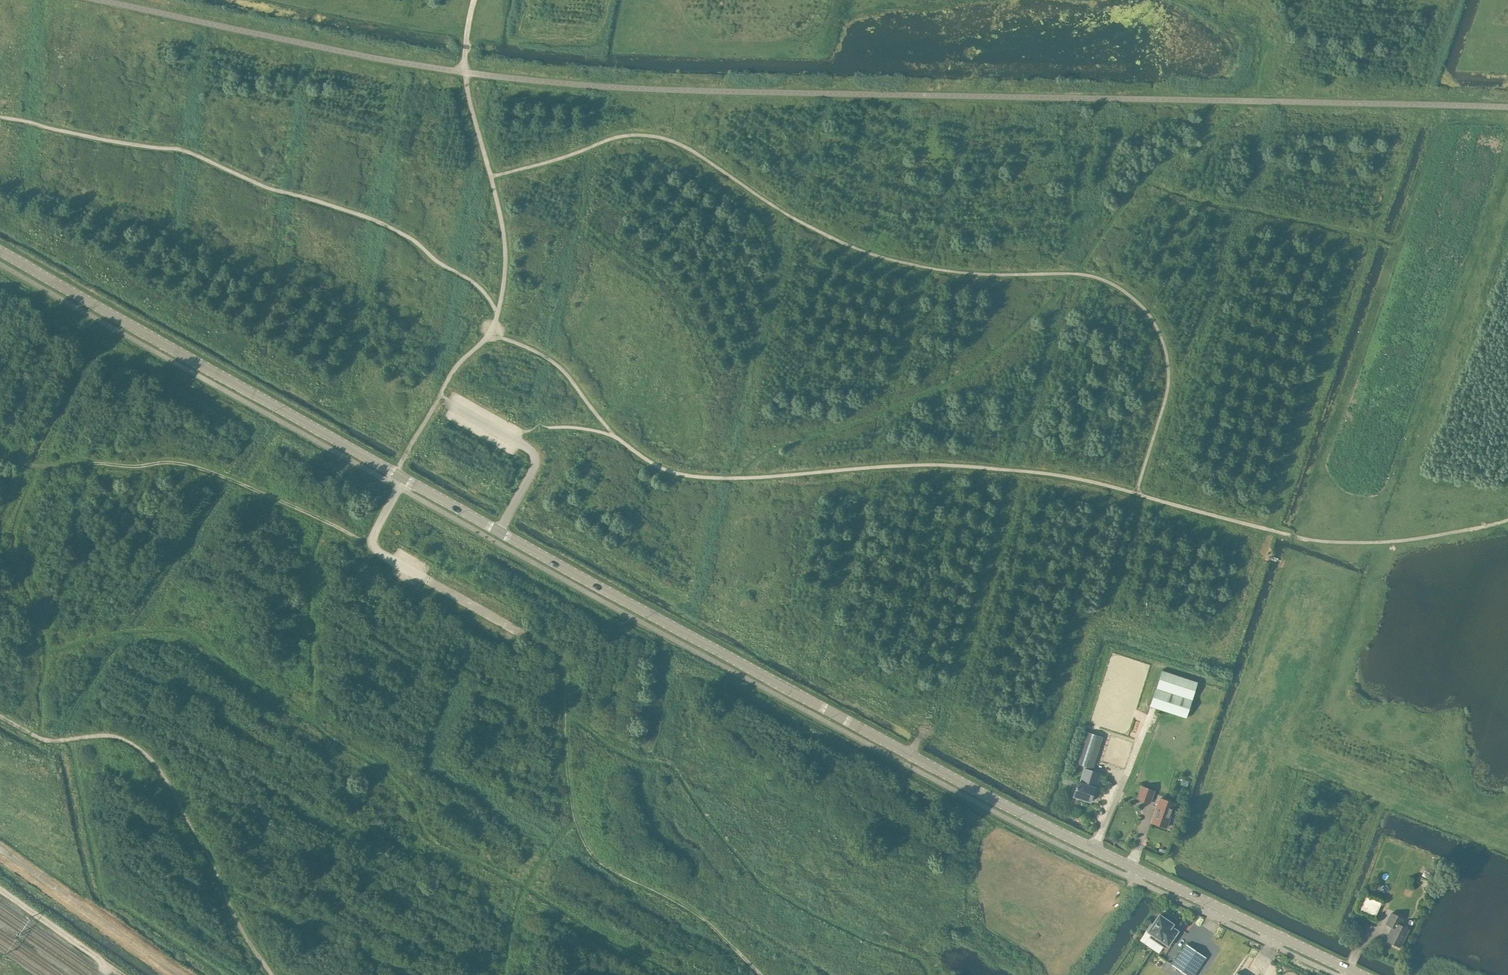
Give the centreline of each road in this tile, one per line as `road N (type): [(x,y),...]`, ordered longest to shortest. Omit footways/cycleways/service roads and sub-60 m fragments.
road 1 (secondary): [(1363,974),(1026,816),(498,531)]
road 2 (secondary): [(403,478),(0,249)]
road 3 (unclassified): [(403,478),(372,545),(526,634)]
road 4 (unclassified): [(498,531),(535,463),(533,451),(444,399)]

